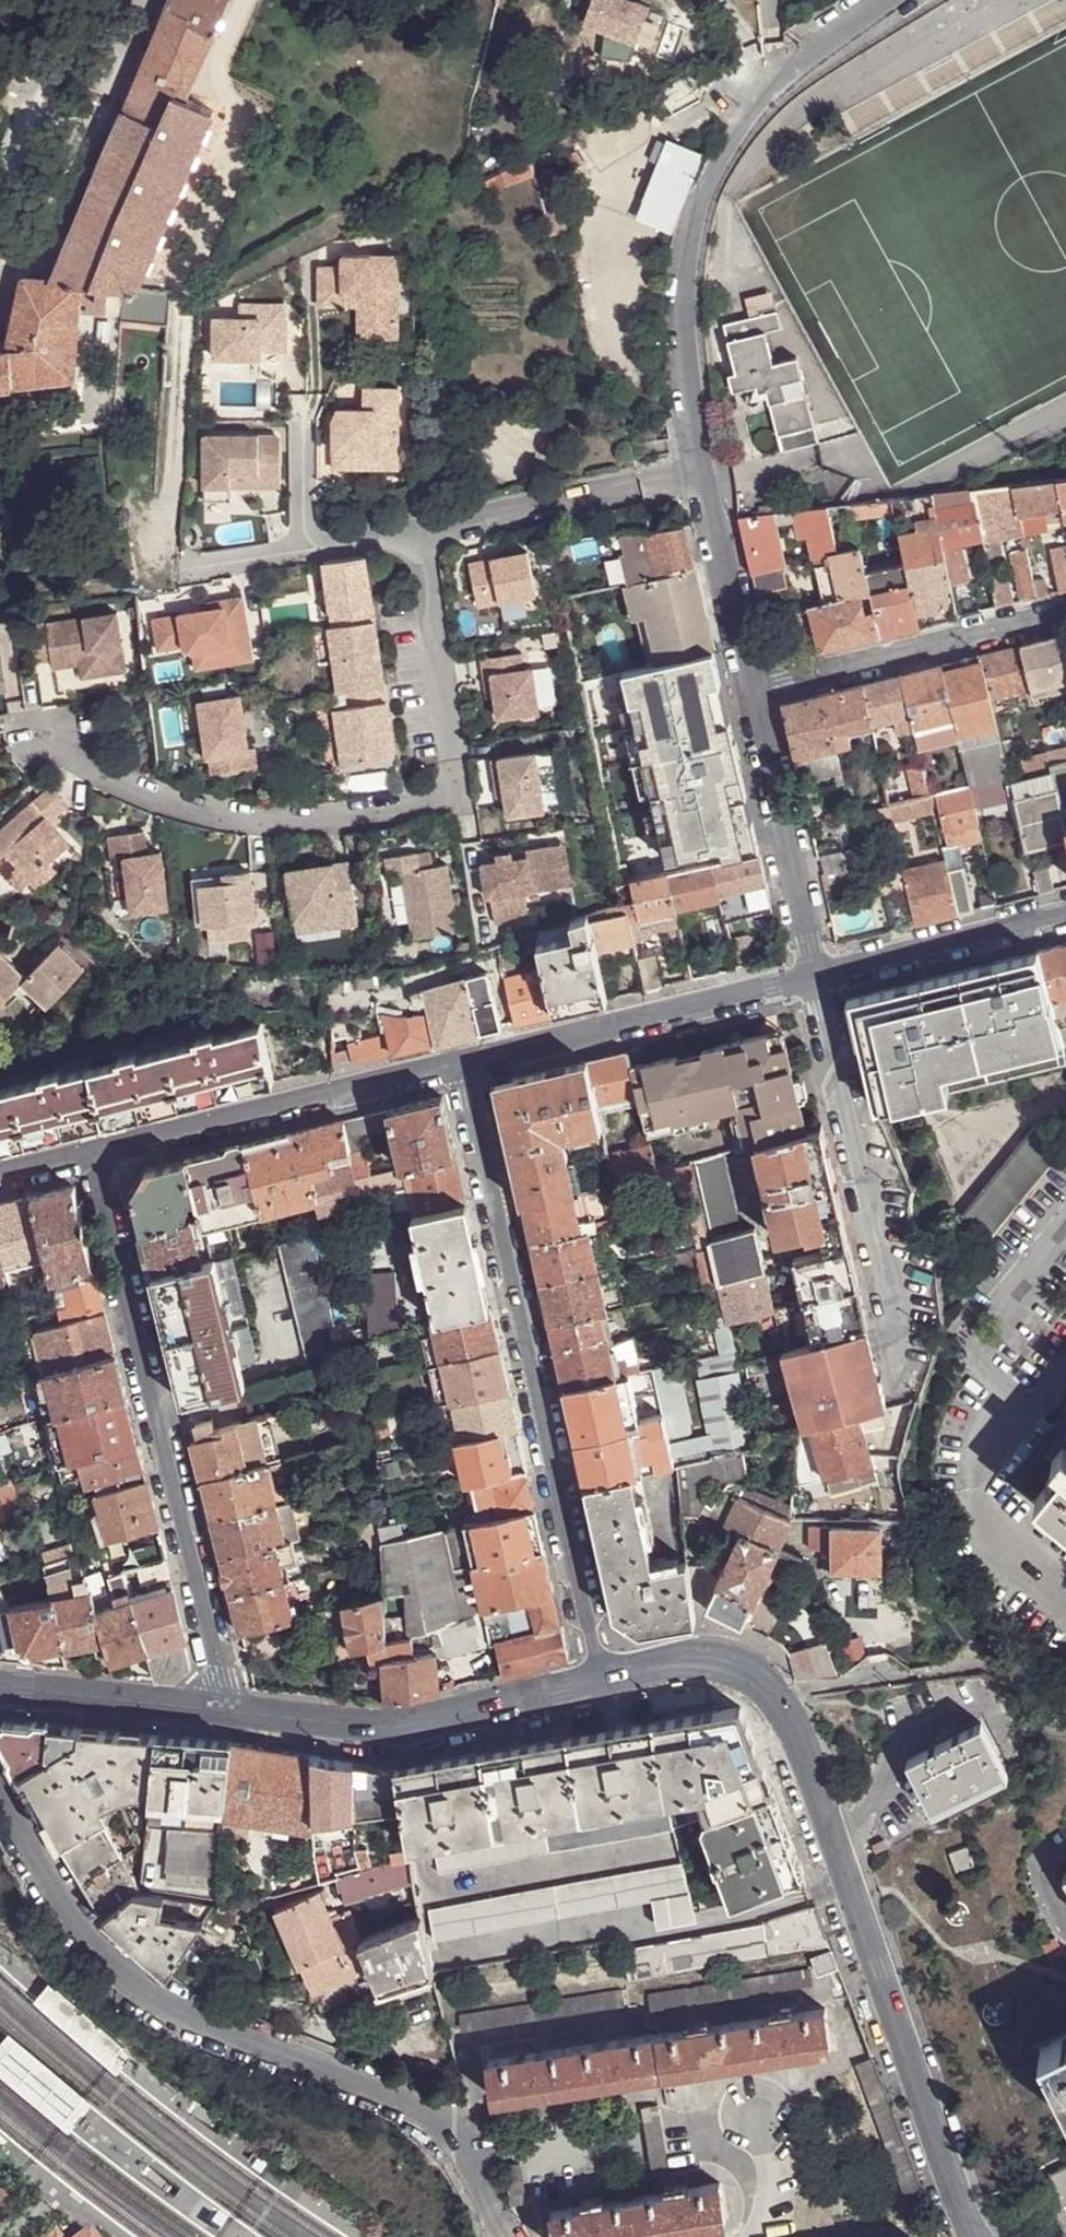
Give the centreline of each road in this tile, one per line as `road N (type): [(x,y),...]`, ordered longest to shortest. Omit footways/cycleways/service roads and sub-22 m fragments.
road 1 (residential): [(748,690),(698,468),(686,307),(691,232),(735,134),(792,76),(893,0)]
road 2 (unclassified): [(510,2236),(473,2150),(434,2117),(279,2054),(156,1995),(117,1966),(81,1929),(0,1793)]
road 3 (residential): [(603,1678),(455,1061)]
road 4 (unclassified): [(971,2236),(791,1720),(769,1687)]
road 5 (residential): [(95,1152),(226,1680),(226,1711)]
road 6 (residential): [(901,1366),(814,978)]
road 7 (residential): [(603,1678),(383,1728),(226,1711)]
road 8 (residential): [(455,1061),(95,1152)]
road 9 (residential): [(814,978),(455,1061)]
road 10 (residential): [(748,690),(1065,616)]
road 11 (residential): [(814,978),(748,690)]
road 12 (residential): [(1065,916),(814,978)]
road 13 (residential): [(226,1711),(0,1687)]
road 14 (residential): [(769,1687),(742,1666),(712,1660),(603,1678)]

